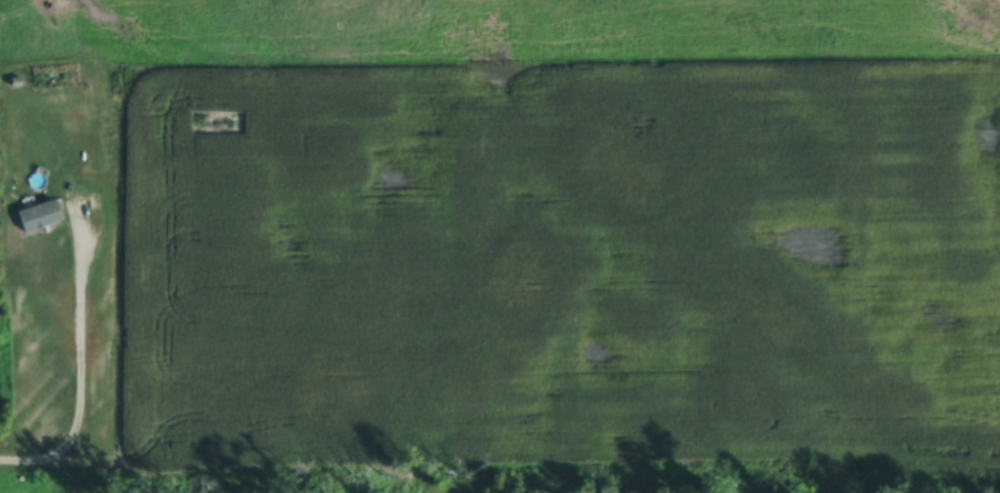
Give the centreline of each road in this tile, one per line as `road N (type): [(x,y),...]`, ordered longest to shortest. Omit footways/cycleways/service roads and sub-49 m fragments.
road 1 (track): [(82,236),(71,437),(56,455),(0,461)]

